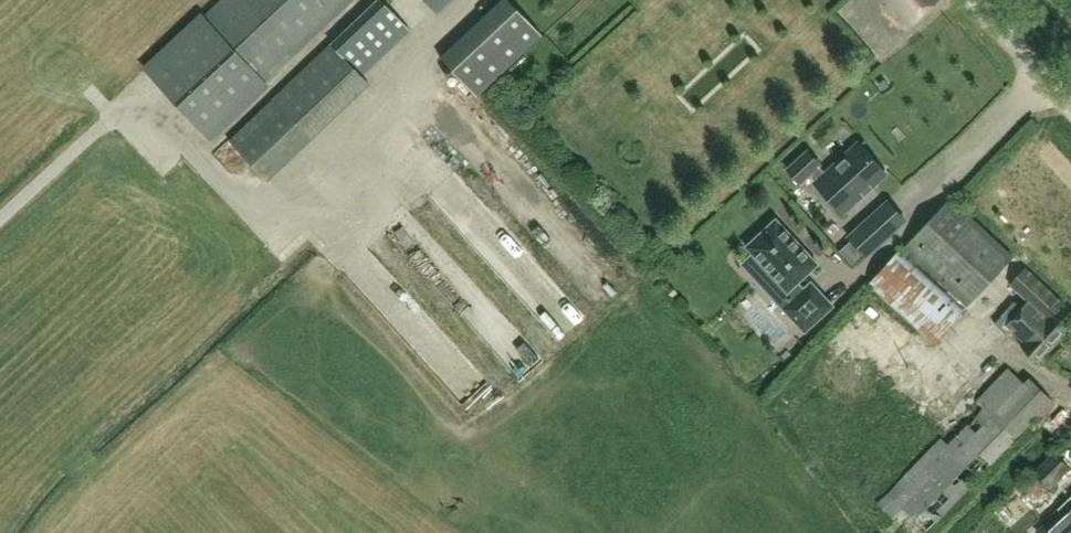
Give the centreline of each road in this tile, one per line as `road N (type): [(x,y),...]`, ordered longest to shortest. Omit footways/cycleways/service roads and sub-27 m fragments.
road 1 (unclassified): [(1070,111),(970,0)]

